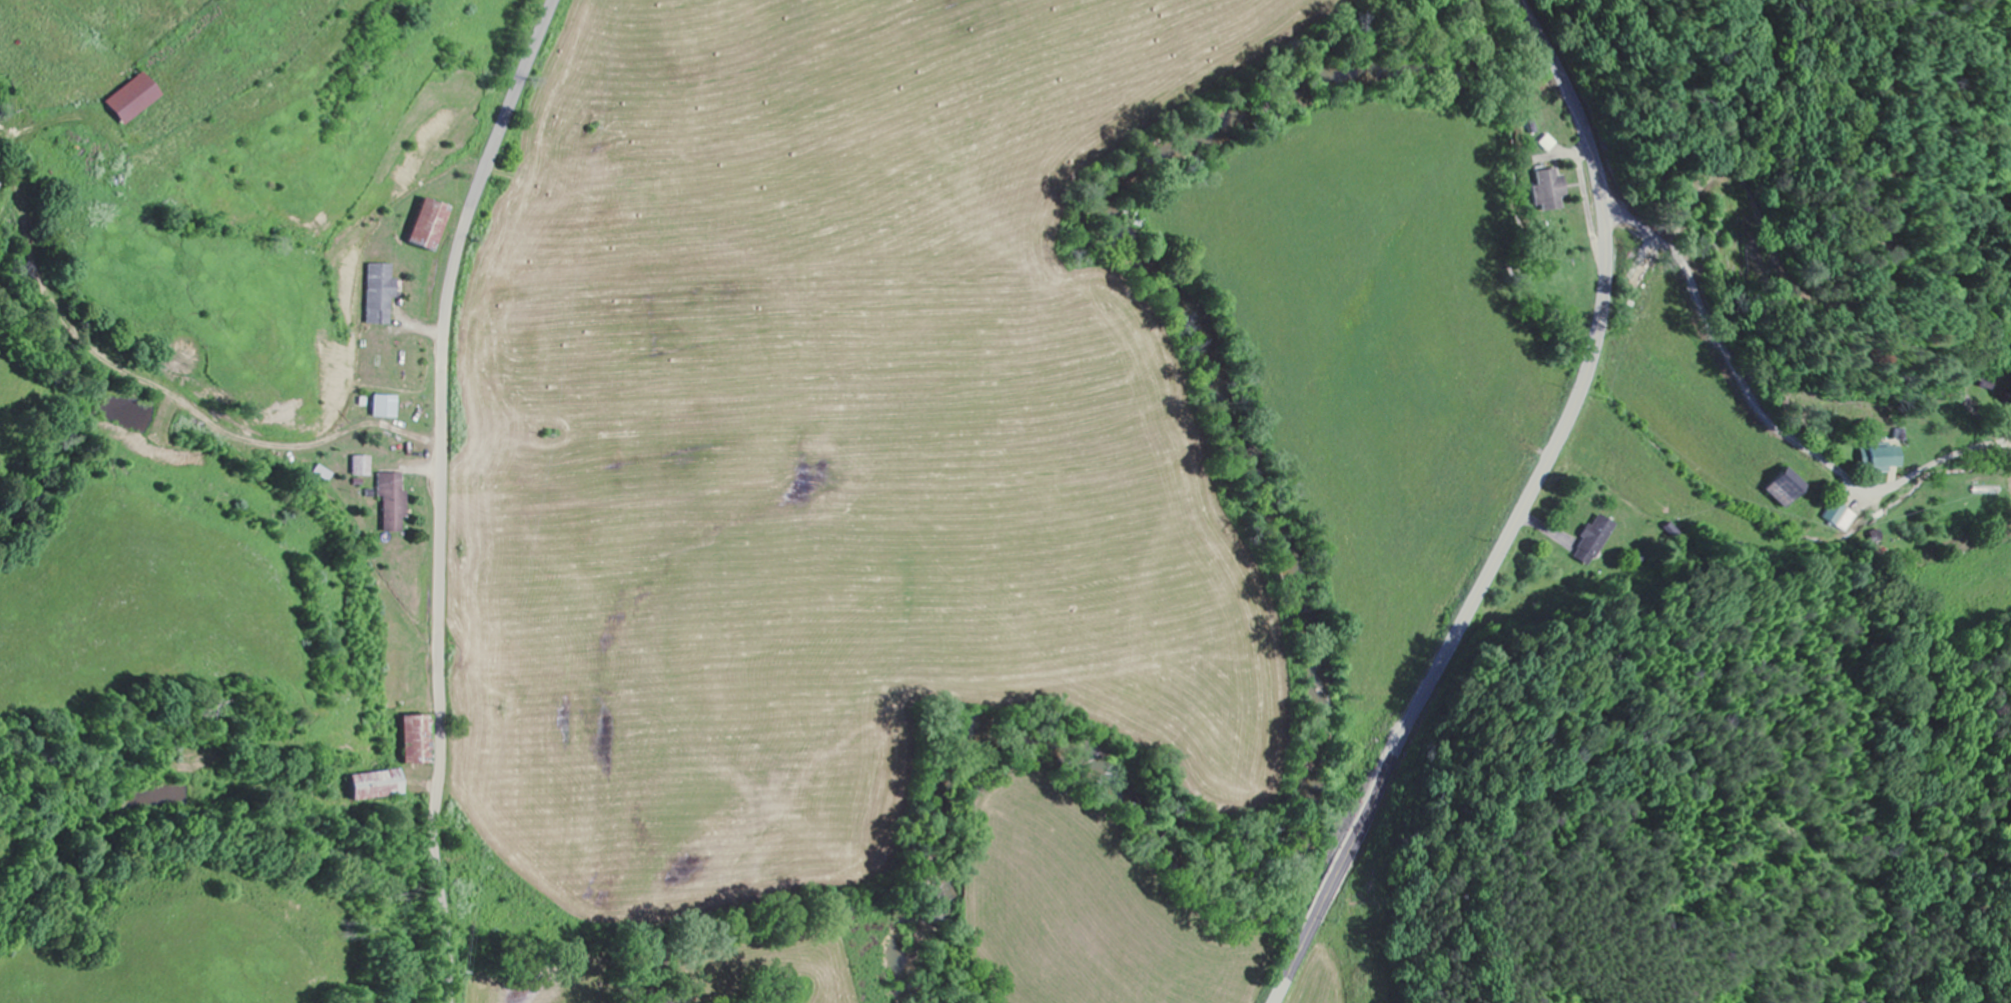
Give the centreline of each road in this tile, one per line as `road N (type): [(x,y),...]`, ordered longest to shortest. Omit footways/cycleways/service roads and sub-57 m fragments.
road 1 (secondary): [(1276,1002),(1542,469),(1599,315),(1606,276),(1594,167),(1569,96),(1519,0)]
road 2 (residential): [(446,1002),(434,851),(447,316),(472,206),(553,0)]
road 3 (residential): [(2010,445),(1852,480),(1754,403),(1669,243),(1629,212),(1599,202)]

